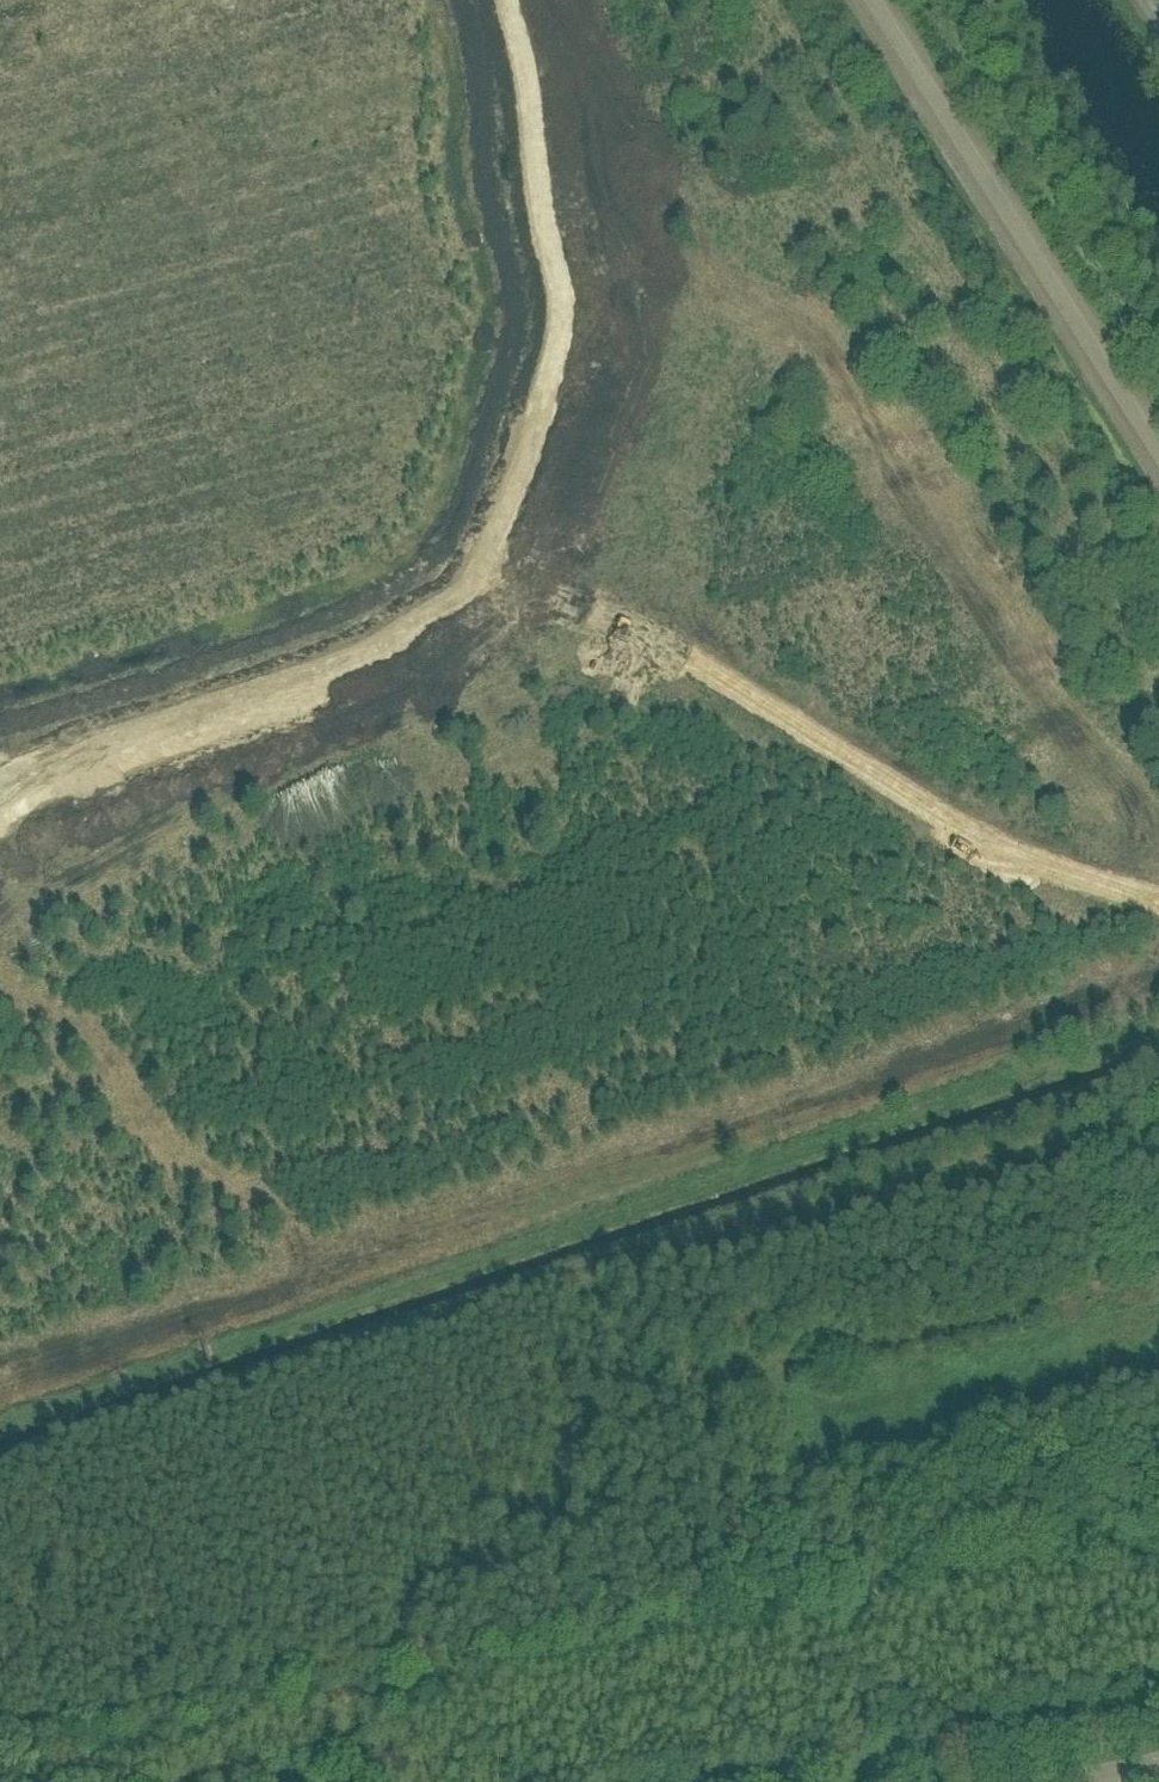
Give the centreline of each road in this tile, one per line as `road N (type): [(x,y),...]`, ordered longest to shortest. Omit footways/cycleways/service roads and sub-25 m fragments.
road 1 (unclassified): [(1158,461),(871,0)]

